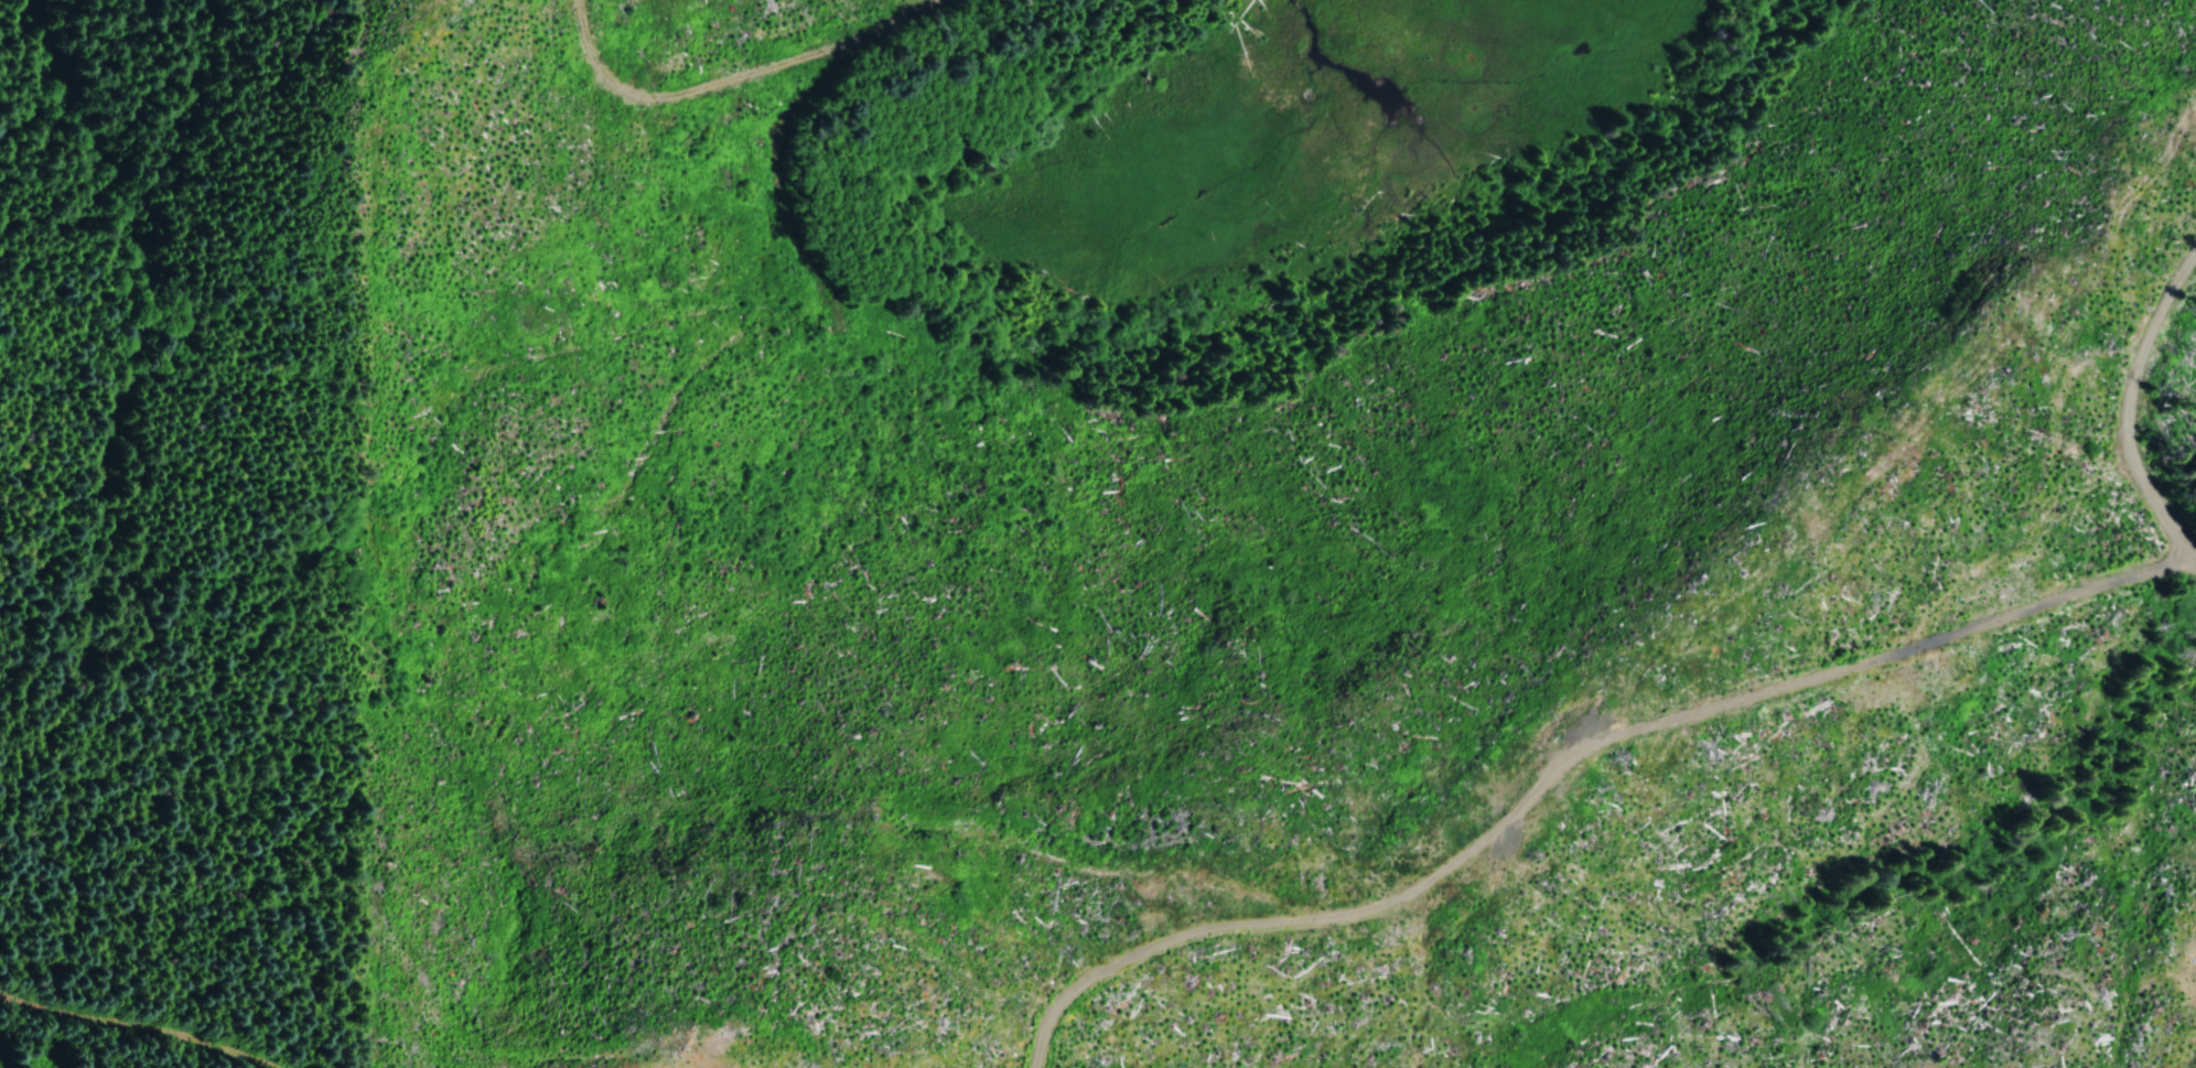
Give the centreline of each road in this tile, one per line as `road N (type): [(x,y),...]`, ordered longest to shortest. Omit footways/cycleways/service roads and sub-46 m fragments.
road 1 (track): [(1100,1067),(1216,951),(1289,898),(1746,705),(2190,548),(2195,553)]
road 2 (track): [(887,284),(801,174),(793,122),(905,10),(925,0)]
road 3 (track): [(0,930),(236,1017),(337,1067)]
road 4 (track): [(2195,263),(2130,390),(2134,459),(2190,548)]

